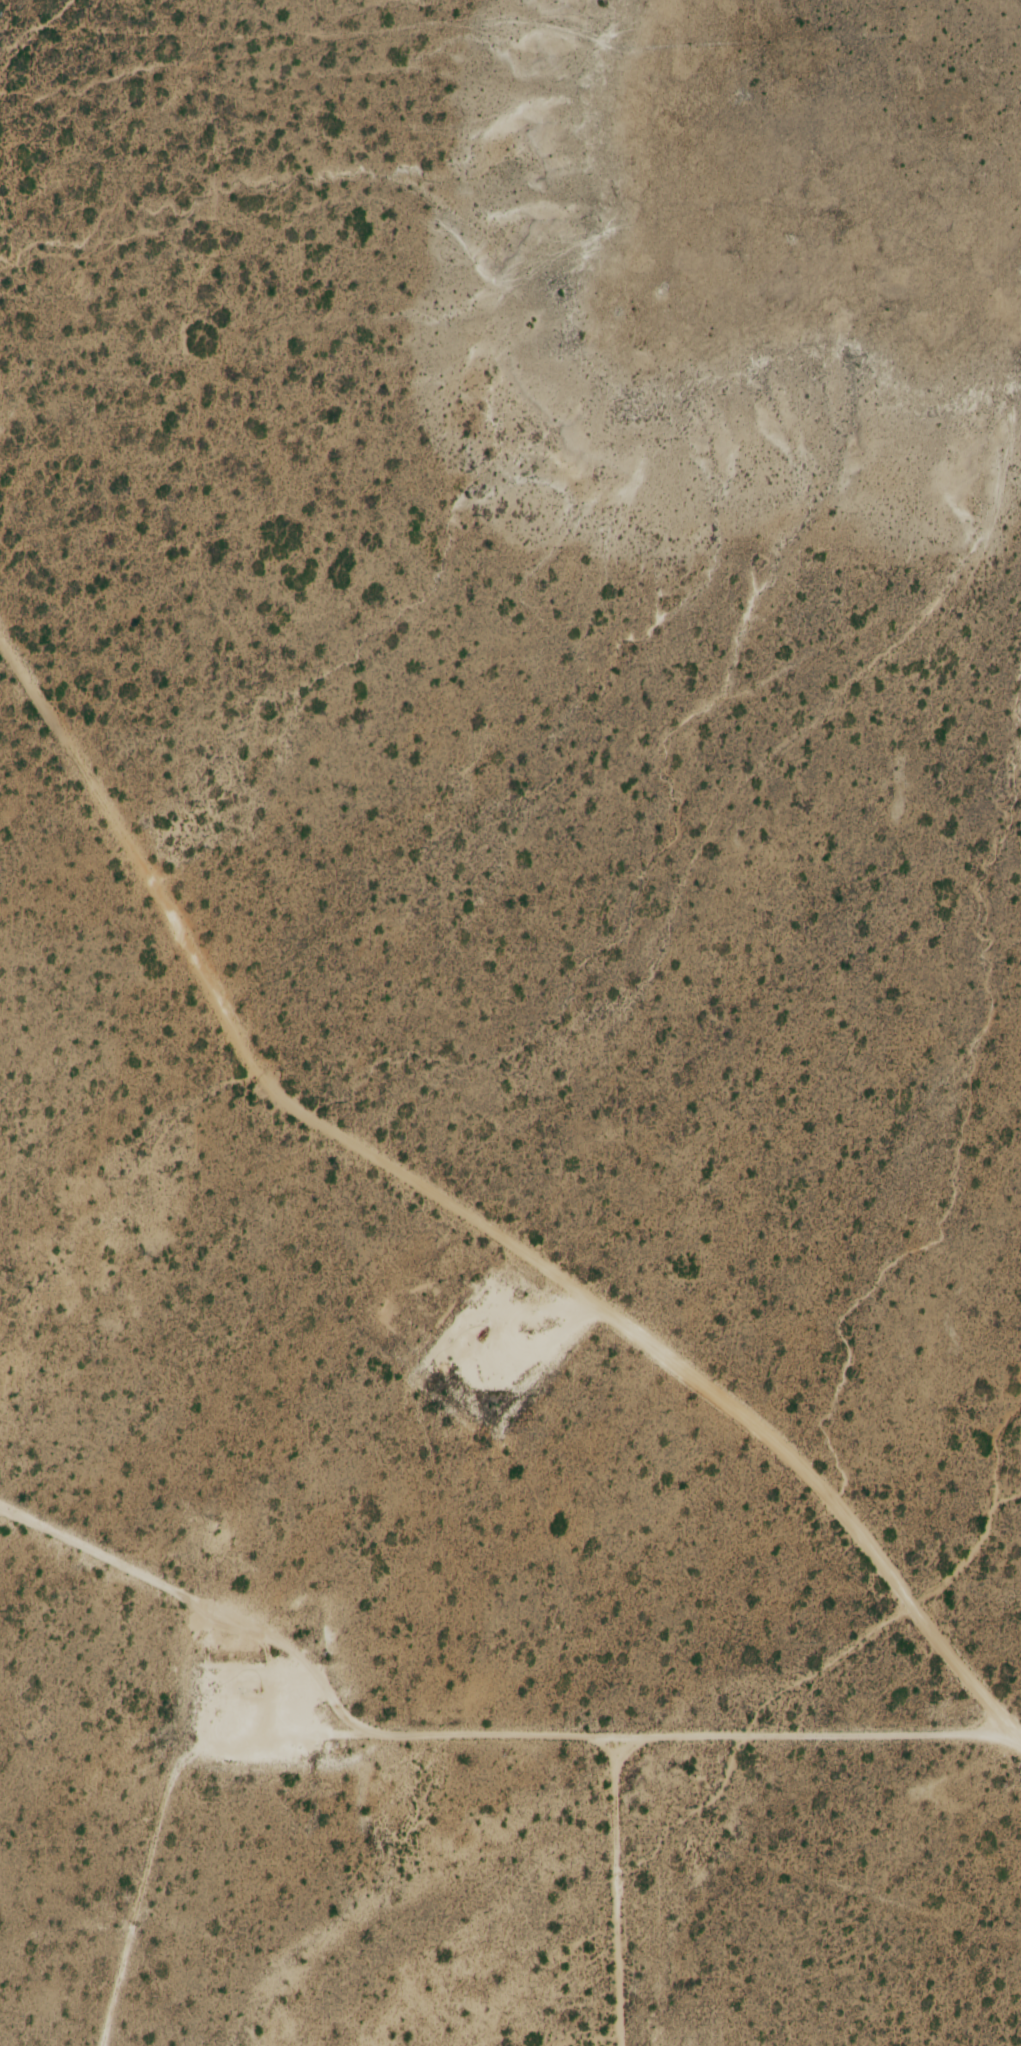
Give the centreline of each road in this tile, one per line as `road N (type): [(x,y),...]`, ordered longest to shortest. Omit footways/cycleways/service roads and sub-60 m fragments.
road 1 (residential): [(1020,1736),(824,1488),(728,1402),(612,1313),(274,1085),(0,626)]
road 2 (residential): [(15,2038),(147,1744),(174,1714),(247,1688),(1020,1781)]

